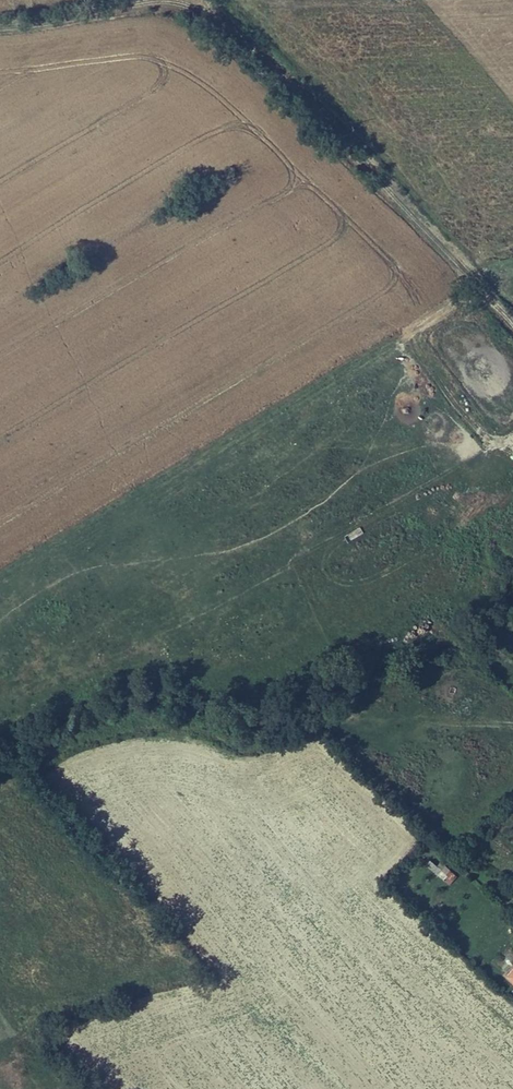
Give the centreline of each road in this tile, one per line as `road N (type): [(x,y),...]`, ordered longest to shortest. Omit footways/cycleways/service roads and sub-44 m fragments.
road 1 (track): [(0,39),(176,6),(219,14),(512,334)]

